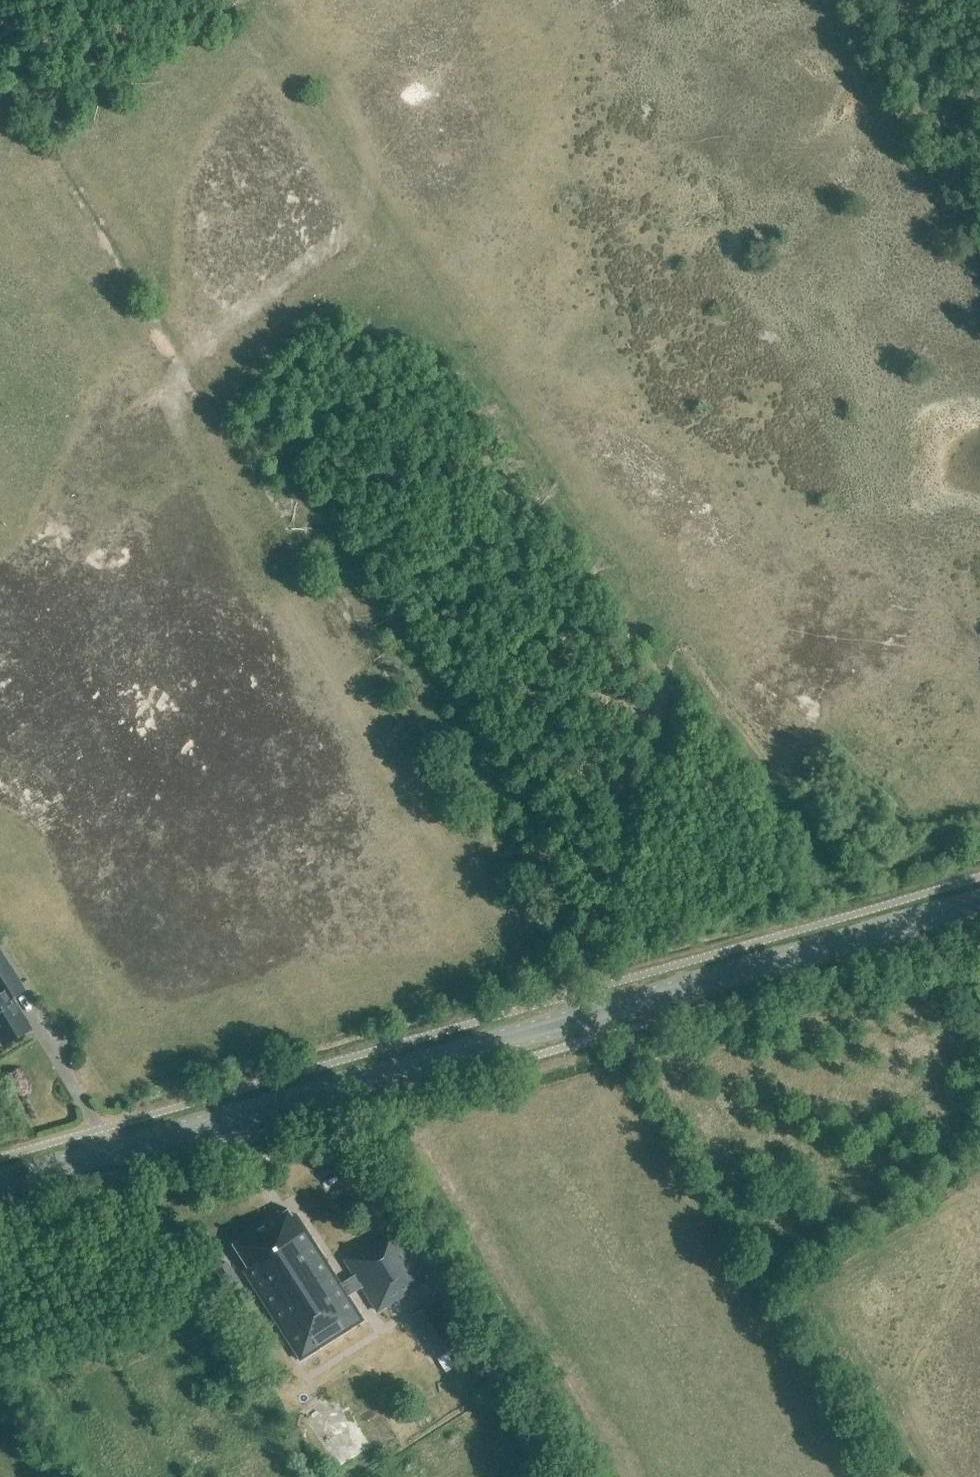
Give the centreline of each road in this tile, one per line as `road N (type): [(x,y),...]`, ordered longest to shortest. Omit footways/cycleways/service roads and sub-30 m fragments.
road 1 (primary): [(0,1183),(979,902)]

